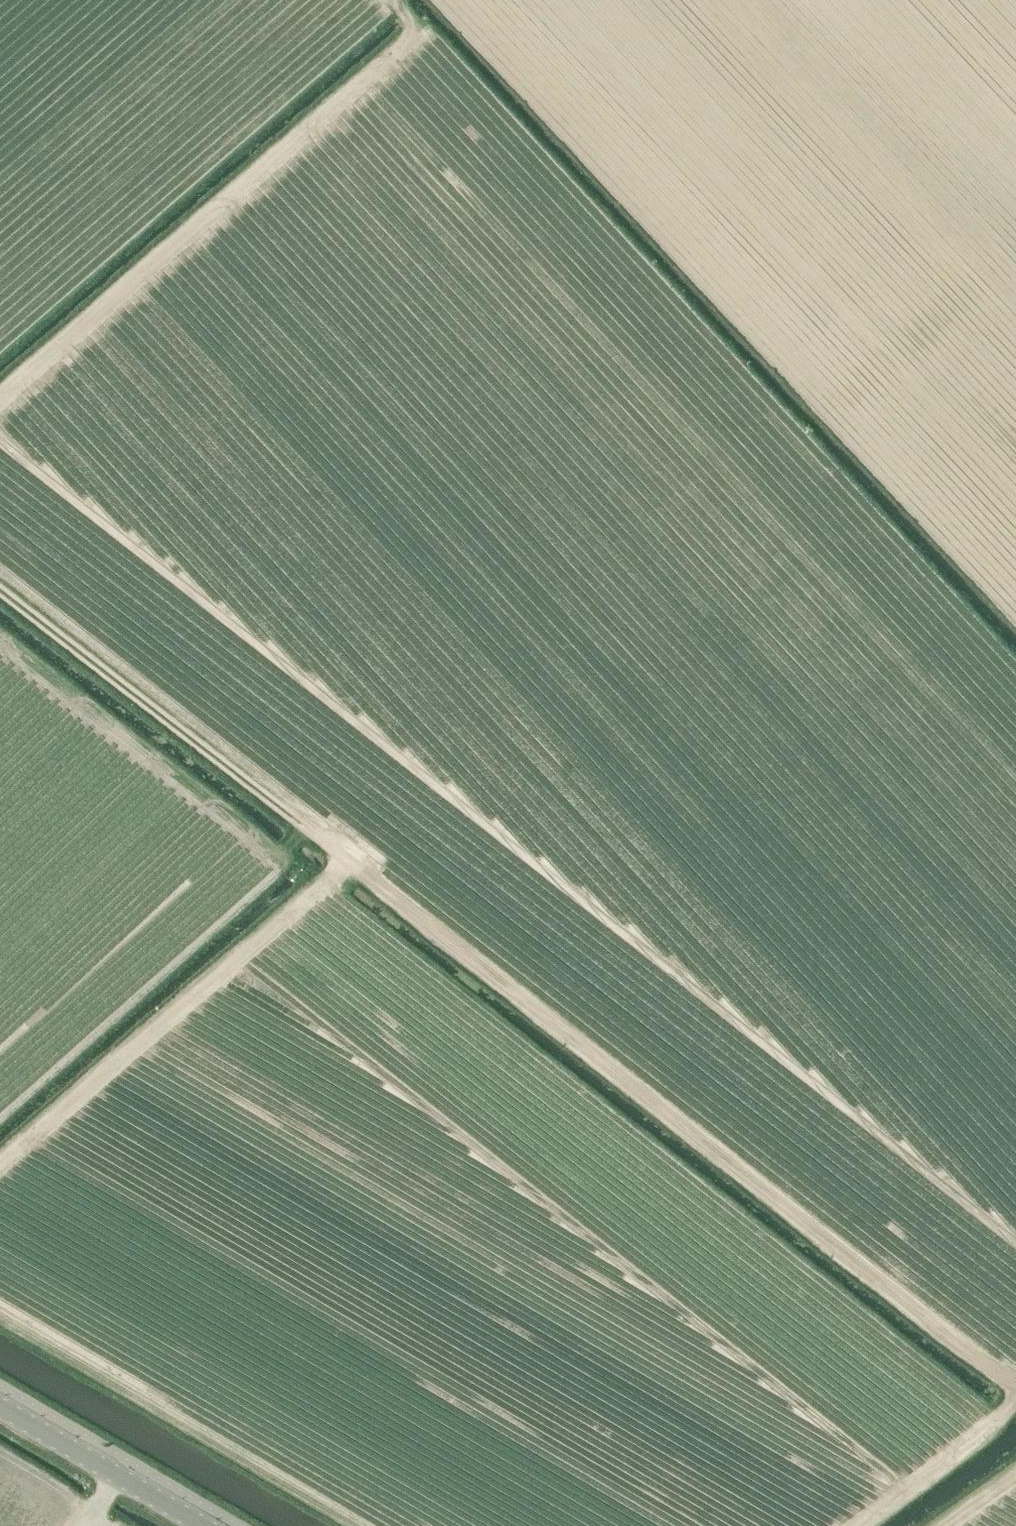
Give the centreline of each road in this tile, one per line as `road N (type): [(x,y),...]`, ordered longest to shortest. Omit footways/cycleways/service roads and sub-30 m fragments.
road 1 (track): [(321,839),(0,586)]
road 2 (unclassified): [(202,1525),(0,1408)]

